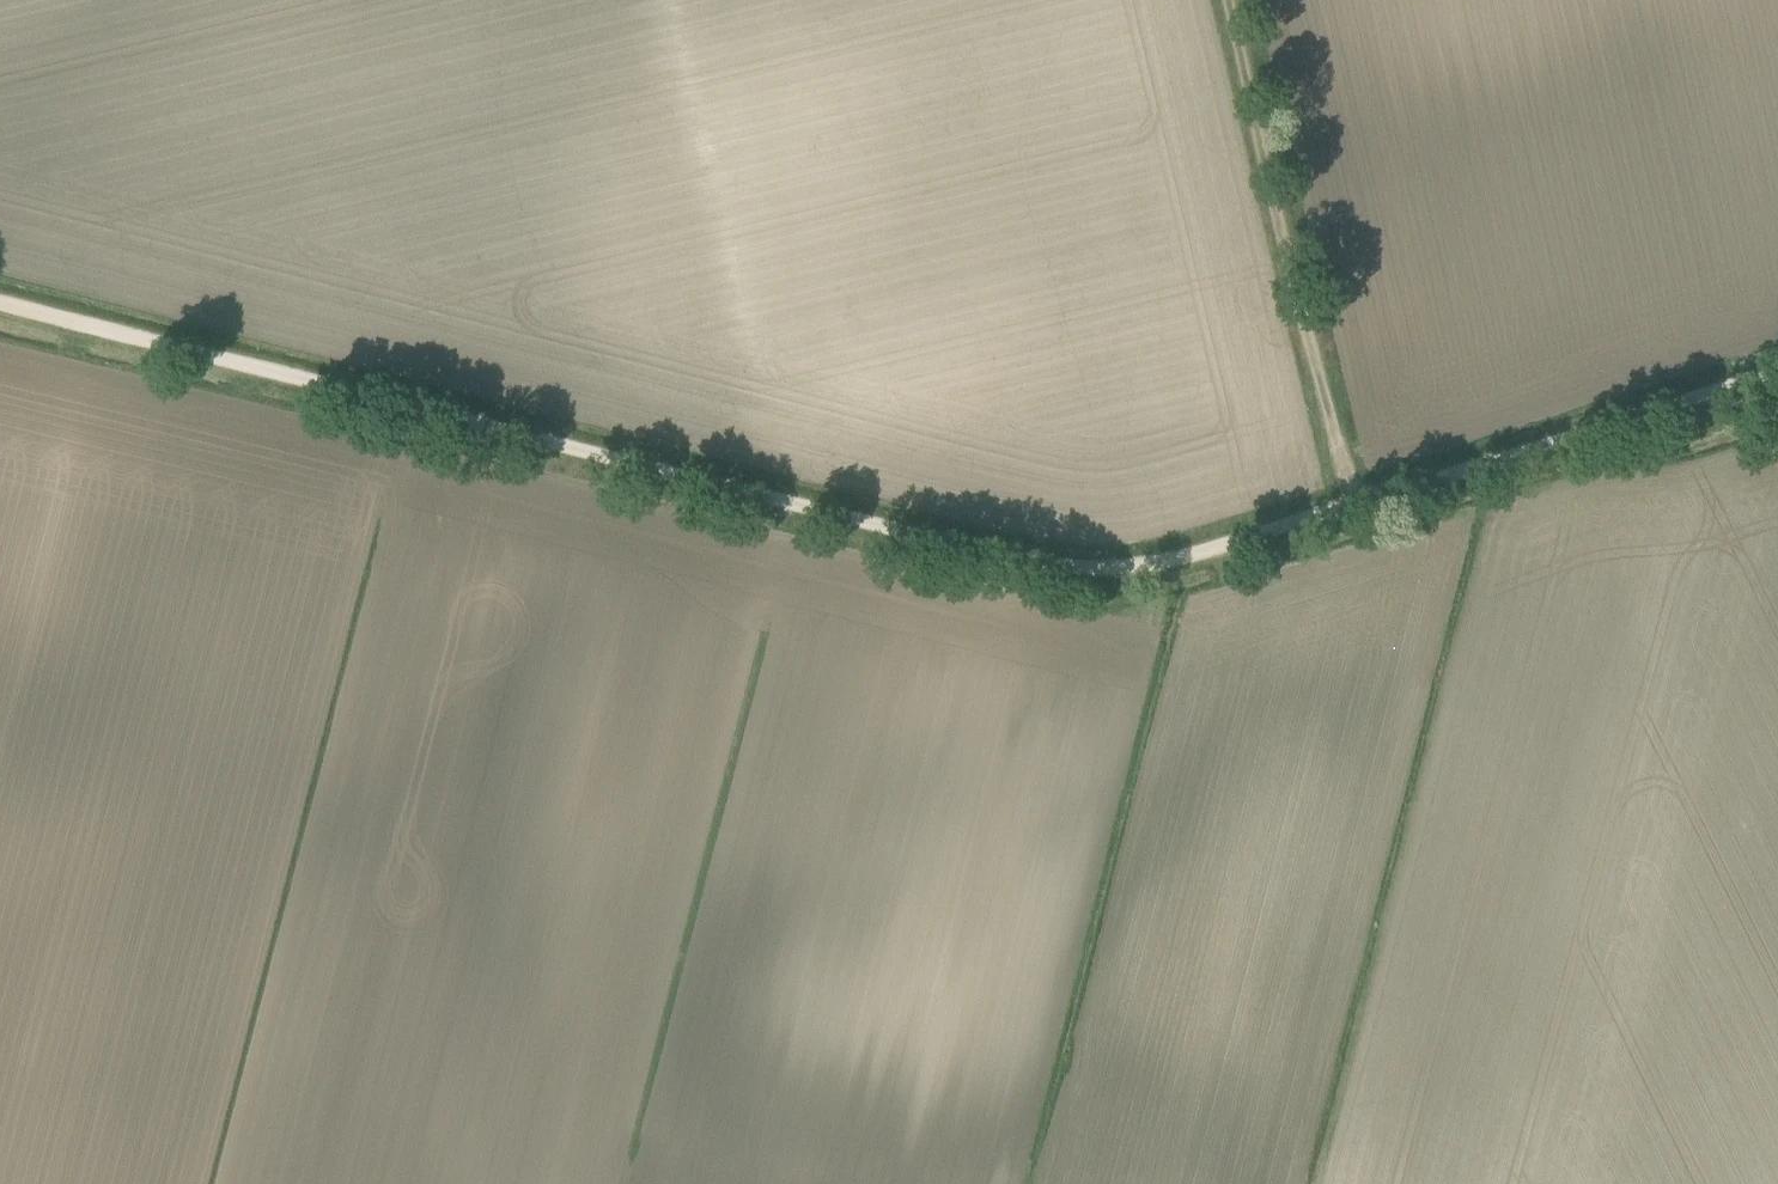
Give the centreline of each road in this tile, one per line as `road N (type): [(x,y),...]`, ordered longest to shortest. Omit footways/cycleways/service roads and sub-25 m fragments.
road 1 (track): [(0,303),(1036,563),(1121,567),(1330,513),(1777,373)]
road 2 (track): [(1361,503),(1319,370),(1232,0)]

